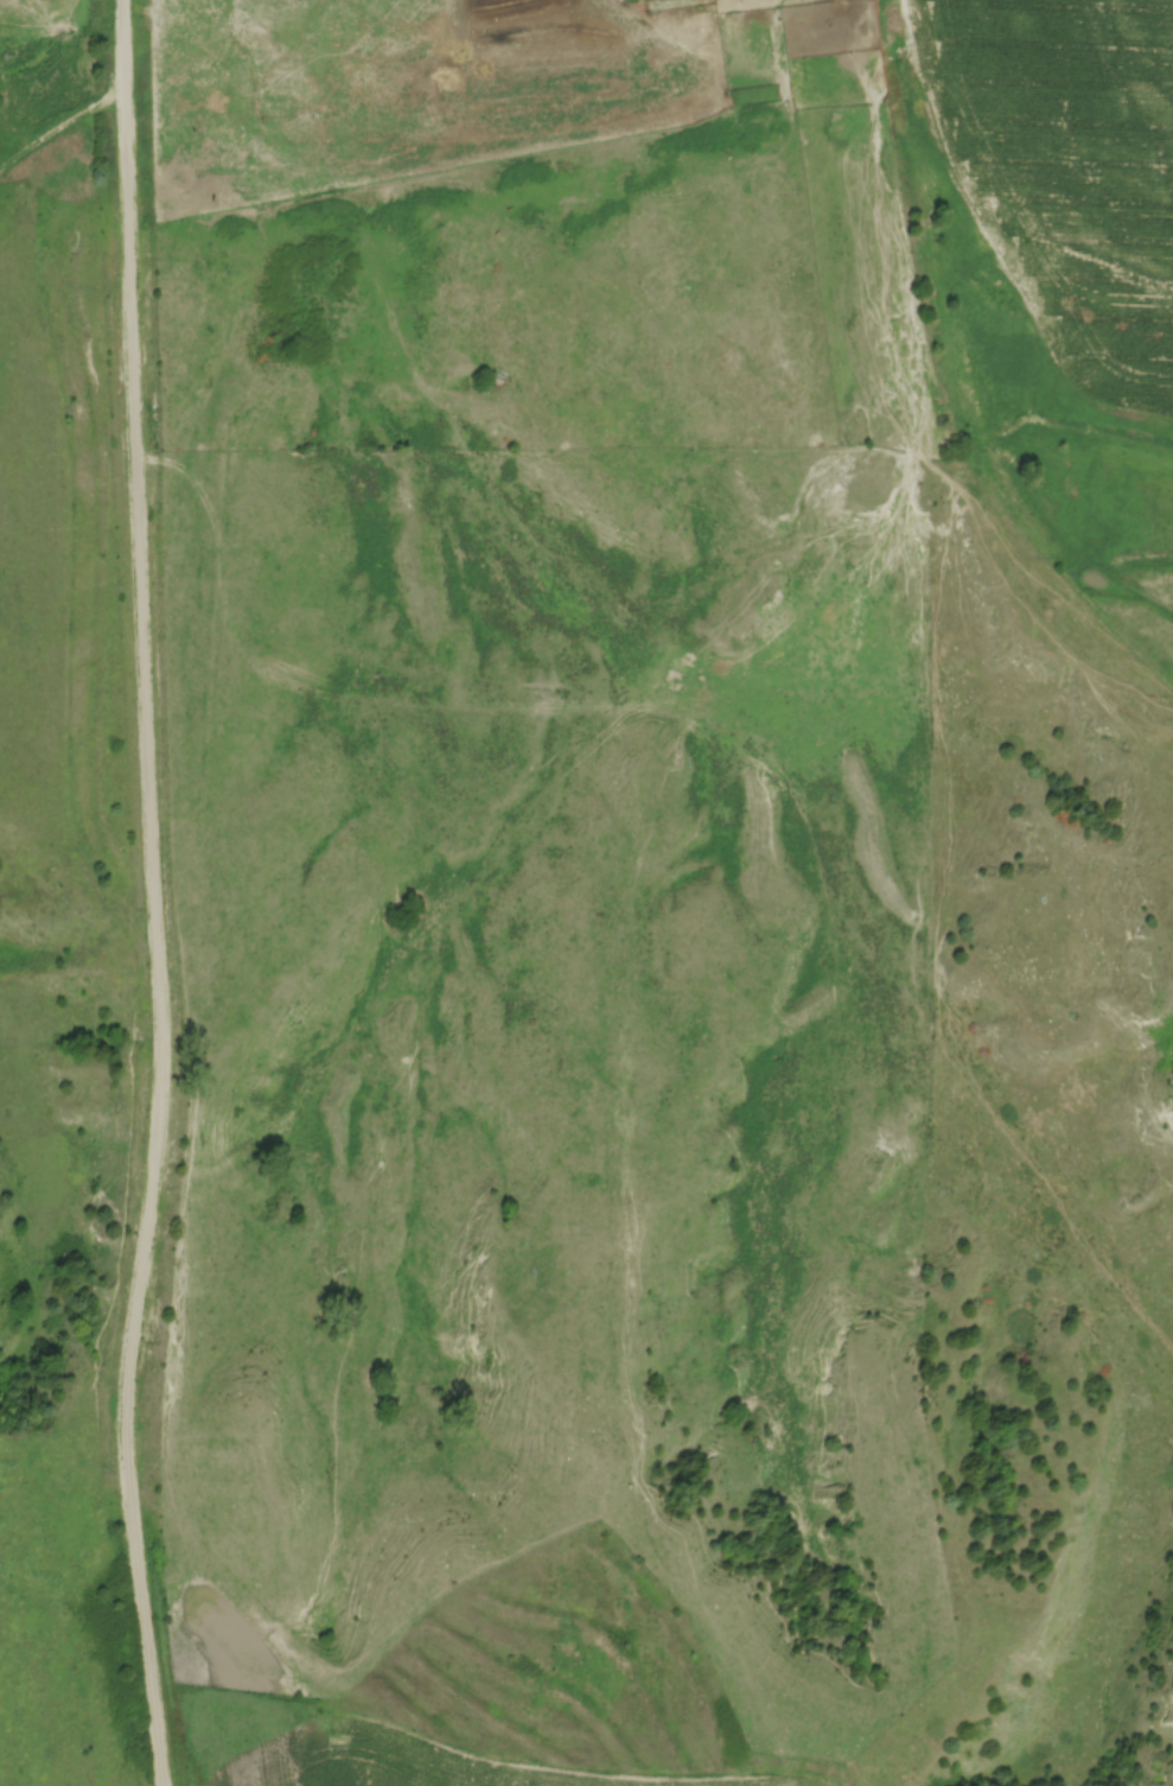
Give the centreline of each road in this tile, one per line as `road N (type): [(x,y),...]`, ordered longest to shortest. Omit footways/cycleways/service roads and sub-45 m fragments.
road 1 (residential): [(160,1785),(121,1405),(164,1060),(126,0)]

